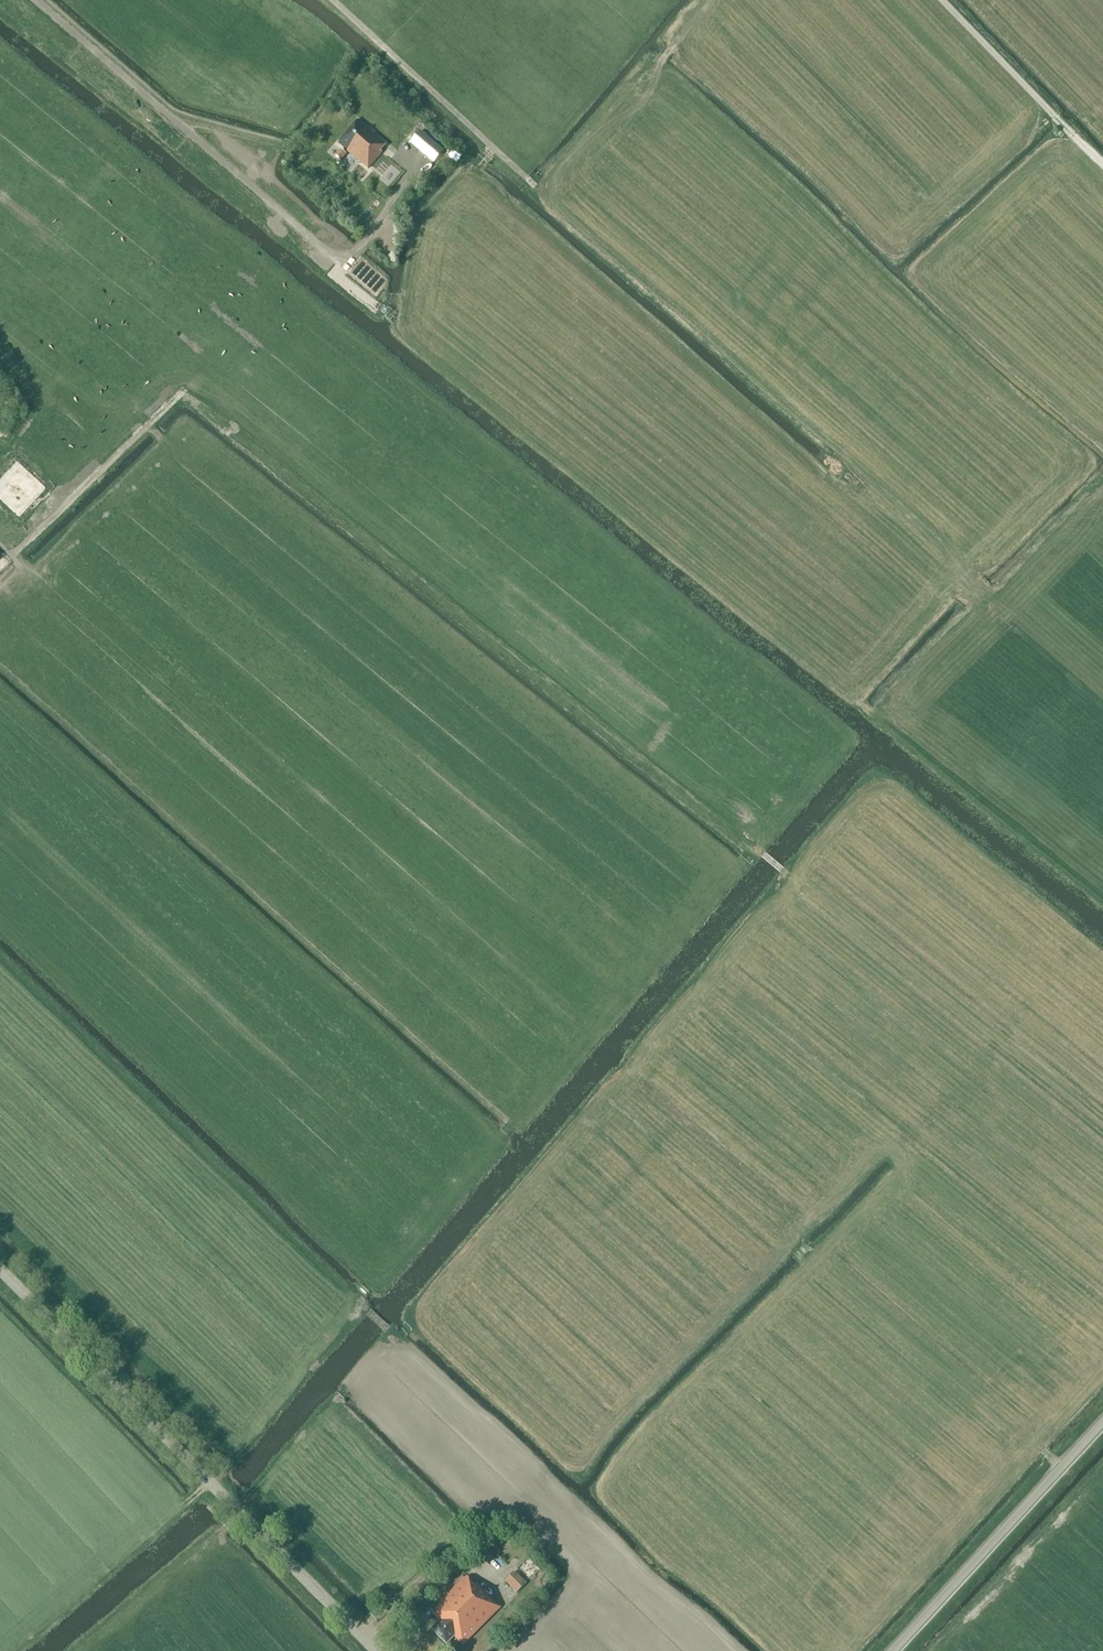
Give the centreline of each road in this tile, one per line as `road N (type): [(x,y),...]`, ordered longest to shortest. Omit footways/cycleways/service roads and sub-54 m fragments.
road 1 (track): [(711,0),(572,151),(554,176),(552,197),(969,551)]
road 2 (tertiary): [(375,1650),(0,1271)]
road 3 (tertiary): [(893,1650),(1102,1422)]
road 4 (track): [(333,0),(527,177),(552,191)]
road 5 (track): [(941,0),(1102,165)]

